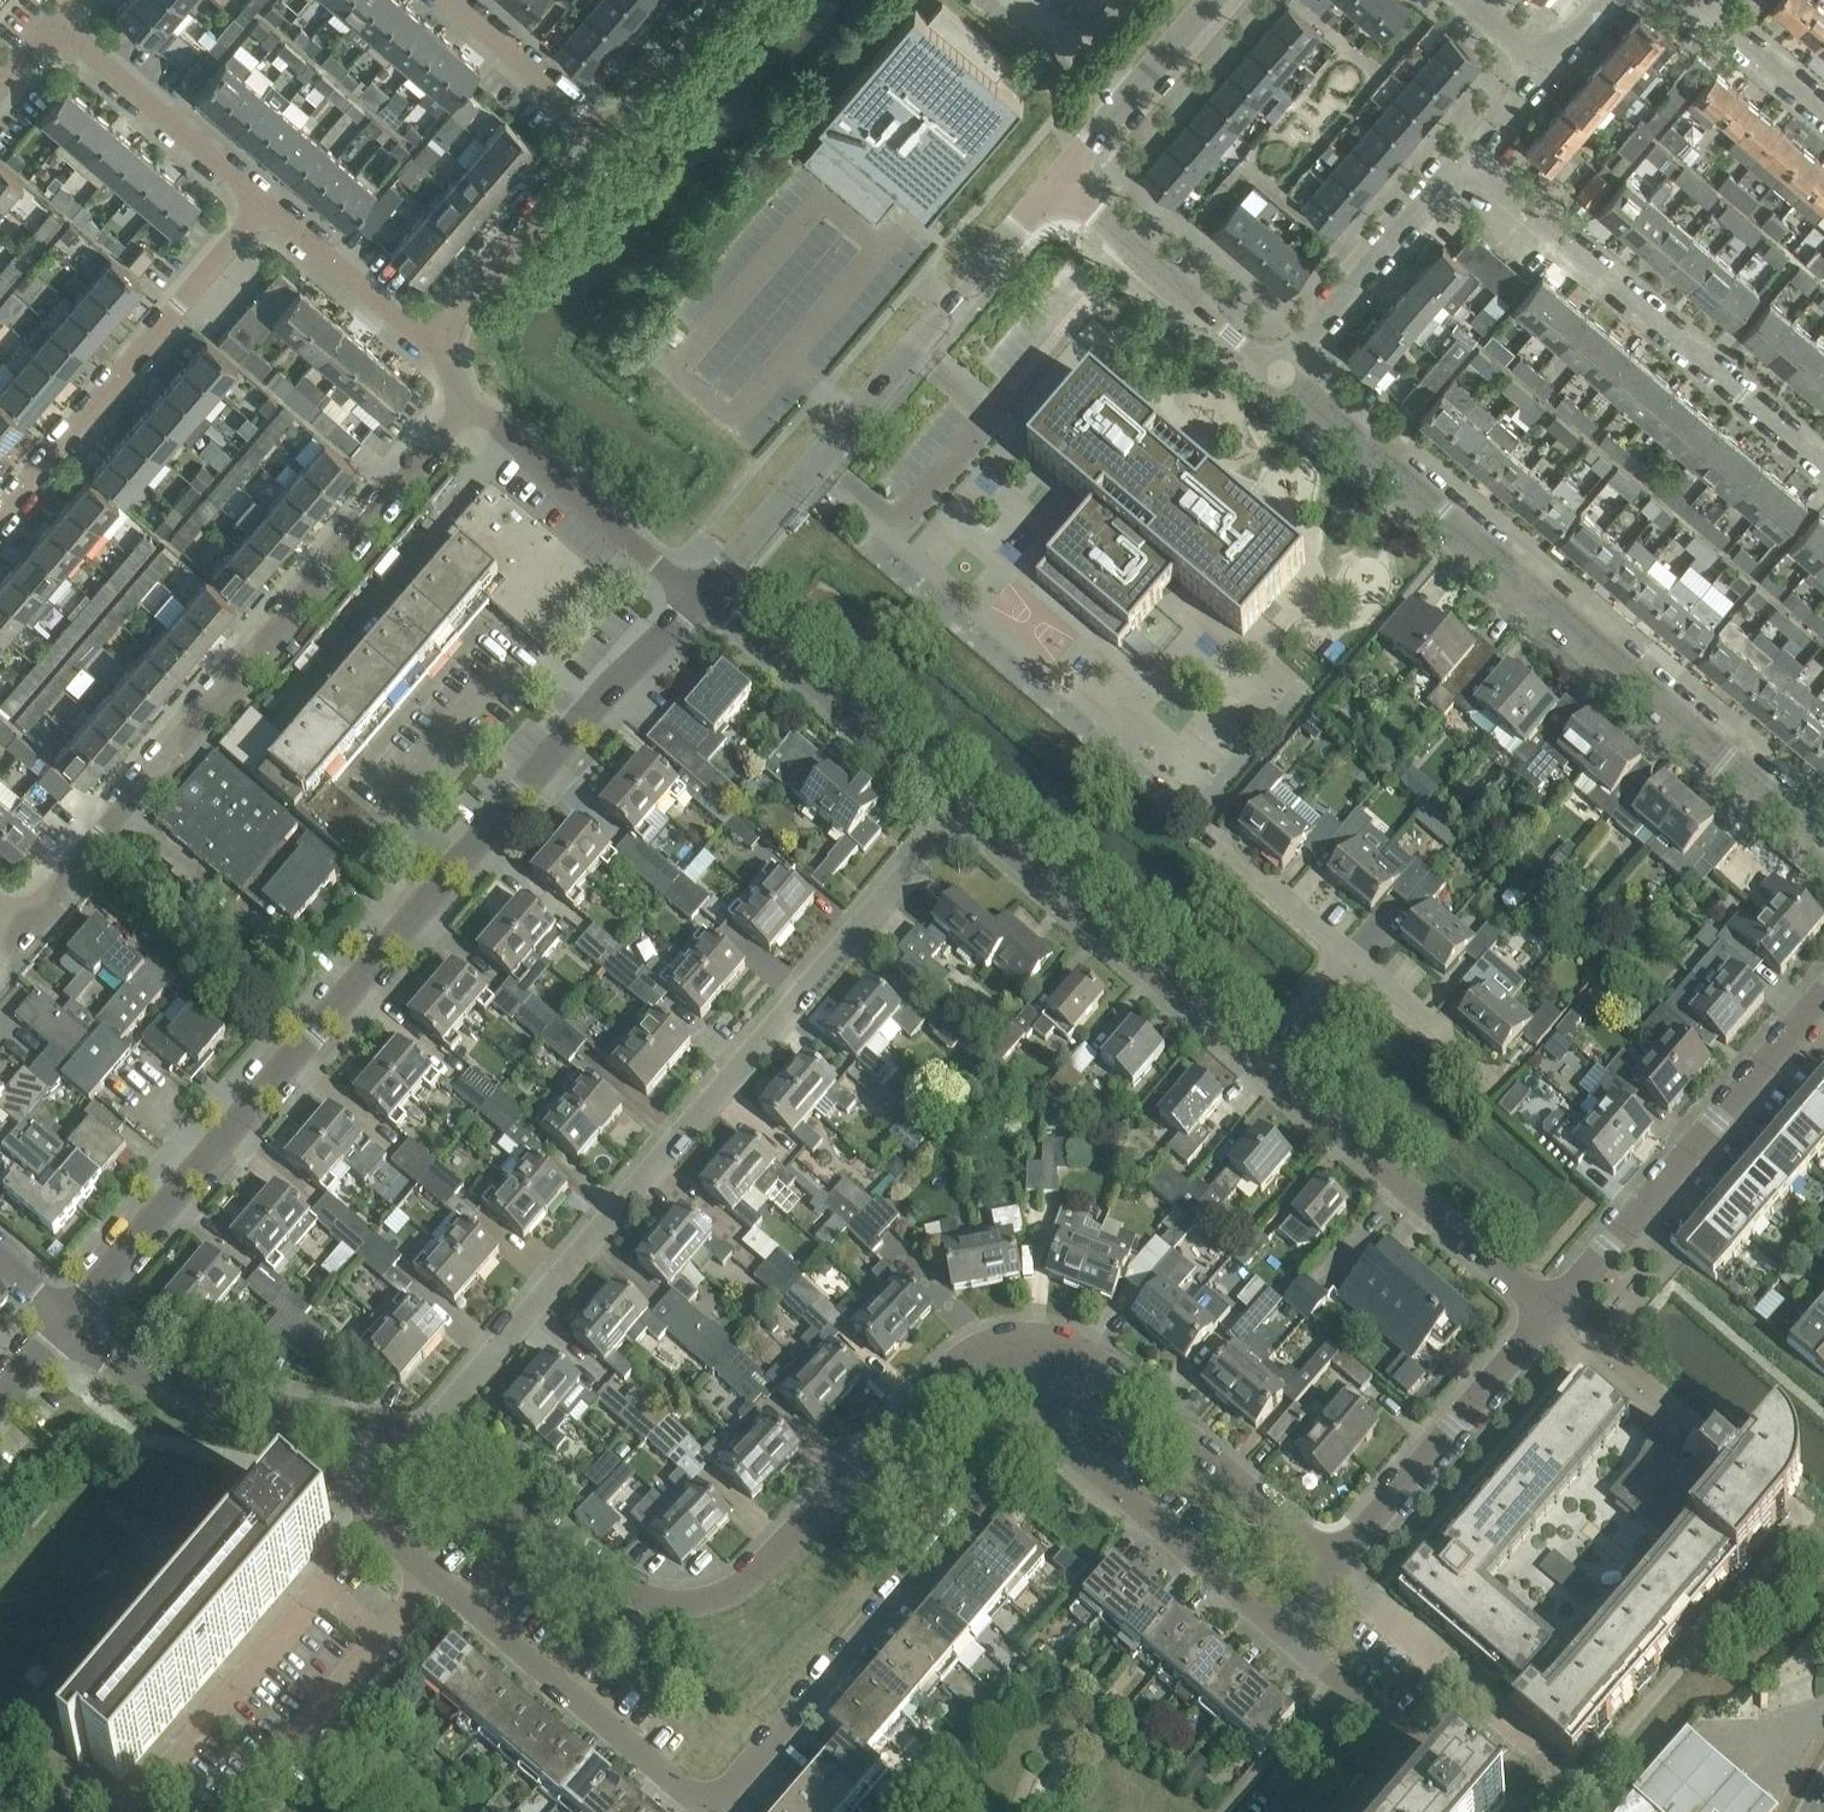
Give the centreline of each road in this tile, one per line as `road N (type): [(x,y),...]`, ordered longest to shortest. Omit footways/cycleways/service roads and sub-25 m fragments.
road 1 (residential): [(1044,1417),(742,1778),(701,1807),(670,1789),(366,1512),(401,1443)]
road 2 (residential): [(70,1323),(583,716),(700,594)]
road 3 (residential): [(401,1443),(967,809)]
road 4 (residential): [(997,1331),(944,1363),(747,1578),(697,1599),(661,1599),(621,1583),(436,1452),(401,1443)]
road 5 (residential): [(1823,842),(1280,374)]
road 6 (residential): [(21,926),(463,411)]
road 7 (residential): [(700,594),(1055,180)]
road 8 (residential): [(1823,467),(1467,159)]
road 9 (residential): [(1555,1308),(1823,993)]
road 10 (residential): [(0,516),(265,206)]
road 11 (residential): [(1266,1063),(967,809)]
road 12 (residential): [(1555,1308),(1266,1063)]
road 13 (residential): [(401,1443),(349,1422),(124,1368),(70,1323)]
road 14 (residential): [(967,809),(700,594)]
road 15 (residential): [(1333,1568),(1555,1308)]
road 16 (residential): [(1333,1568),(1083,1360)]
road 17 (residential): [(1285,1624),(1044,1417)]
road 18 (residential): [(1333,1568),(1518,1727),(1511,1740),(1548,1771)]
road 19 (residential): [(700,594),(657,568),(512,438),(463,411)]
road 20 (residential): [(1280,374),(1055,180)]
road 21 (residential): [(1280,374),(1467,159)]
road 22 (residential): [(265,206),(53,23)]
road 23 (residential): [(431,349),(610,139)]
road 24 (residential): [(1381,1811),(1429,1755),(1285,1624)]
road 25 (residential): [(1055,180),(1210,0)]
road 26 (residential): [(431,349),(265,206)]
road 27 (residential): [(610,139),(448,0)]
road 28 (residential): [(610,139),(730,0)]
road 29 (residential): [(1491,1064),(1358,957)]
road 30 (residential): [(1823,112),(1695,0)]
road 31 (residential): [(1358,957),(1229,849)]
road 32 (residential): [(1266,1063),(1358,957)]
road 33 (residential): [(1467,159),(1548,64)]

